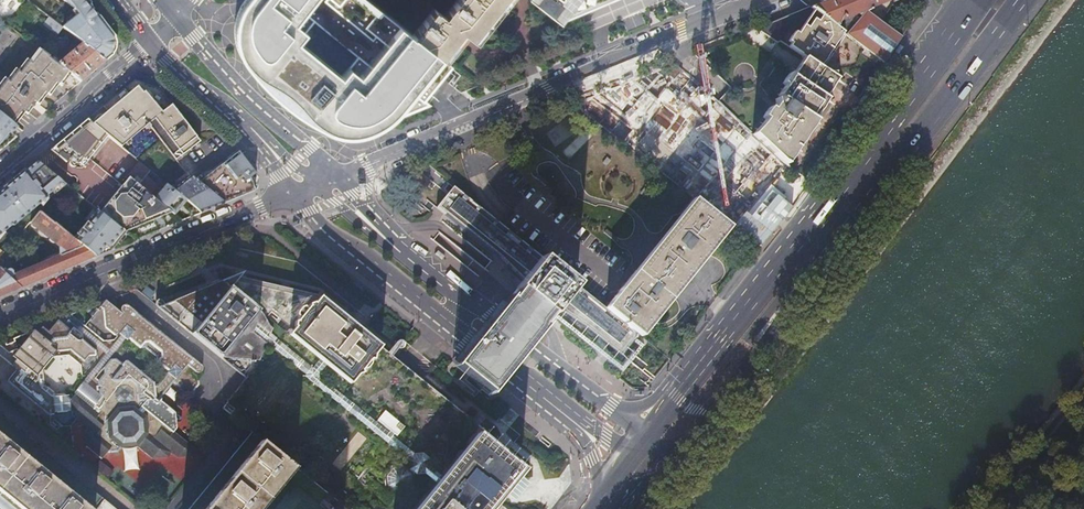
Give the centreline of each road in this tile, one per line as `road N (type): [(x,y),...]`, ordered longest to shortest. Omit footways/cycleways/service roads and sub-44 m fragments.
road 1 (primary): [(672,456),(703,432),(1023,0)]
road 2 (tertiary): [(336,177),(759,0)]
road 3 (primary): [(963,11),(770,273)]
road 4 (tertiary): [(0,317),(291,196)]
road 5 (secondary): [(336,177),(176,17)]
road 6 (secondary): [(770,273),(732,300),(649,403),(610,406)]
road 7 (primary): [(770,273),(643,447)]
road 8 (secondary): [(291,196),(447,322)]
road 9 (residential): [(151,41),(0,170)]
road 10 (secondary): [(185,78),(229,101),(299,170),(336,177)]
road 11 (secondary): [(610,406),(468,298)]
road 12 (secondary): [(185,78),(255,144),(291,196)]
road 13 (secondary): [(512,373),(582,441),(604,495)]
road 14 (secondary): [(512,373),(607,437),(643,447)]

